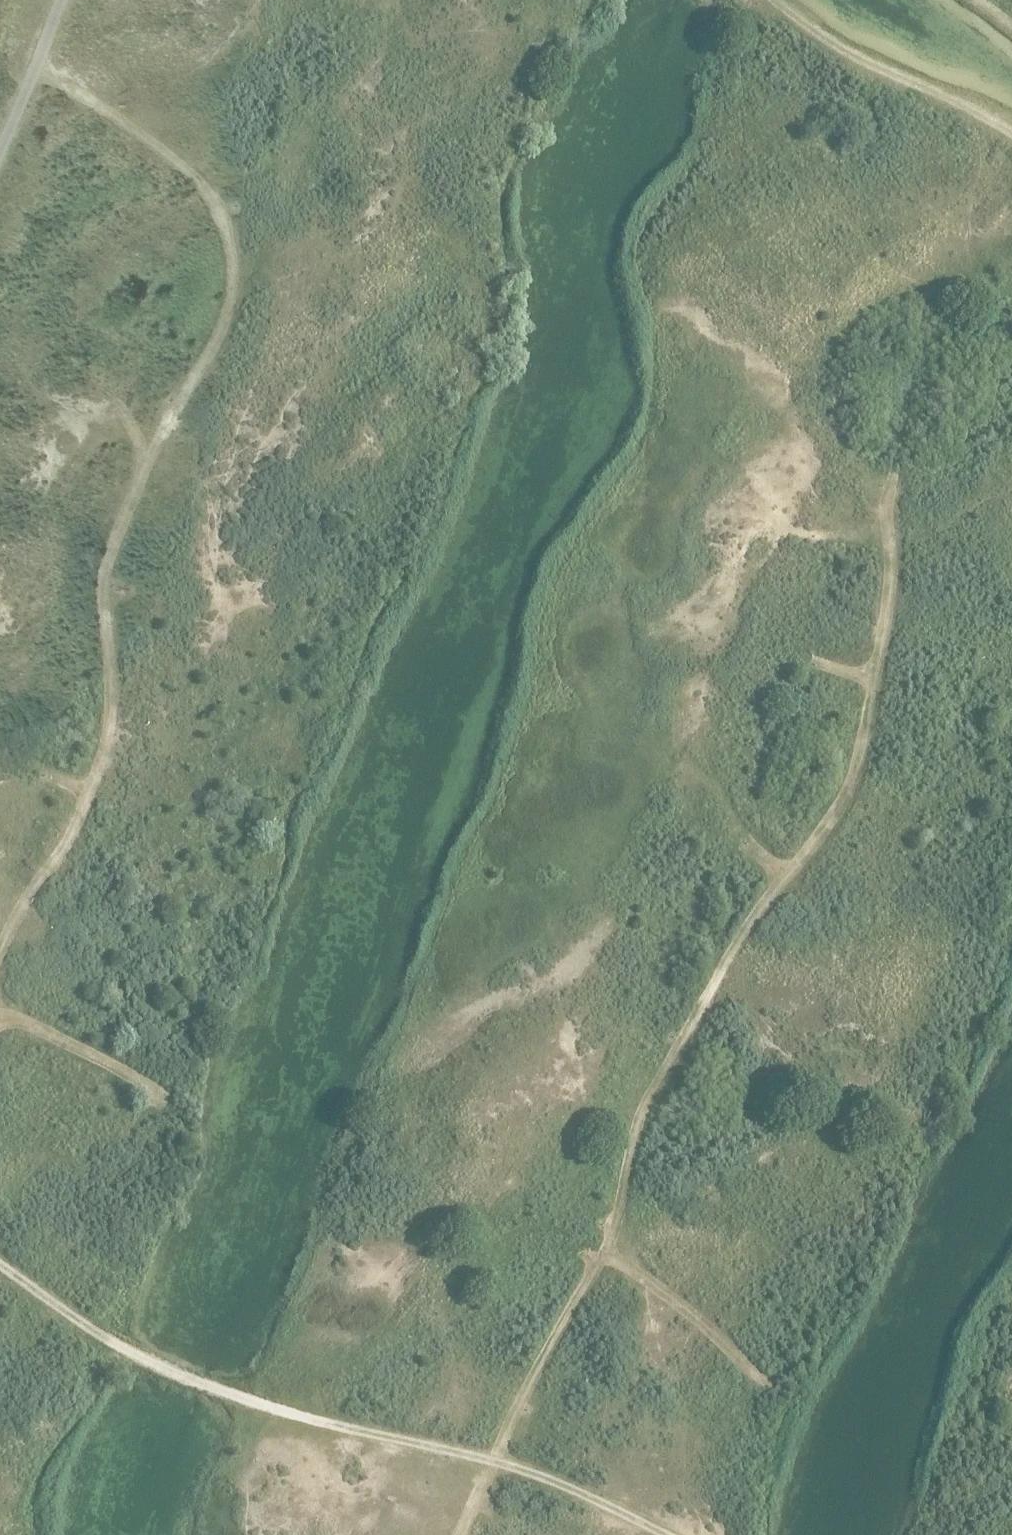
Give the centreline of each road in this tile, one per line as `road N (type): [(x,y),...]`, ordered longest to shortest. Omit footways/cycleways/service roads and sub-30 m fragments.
road 1 (track): [(0,1264),(95,1331),(177,1372),(253,1401),(493,1460),(668,1534)]
road 2 (track): [(61,0),(0,152)]

